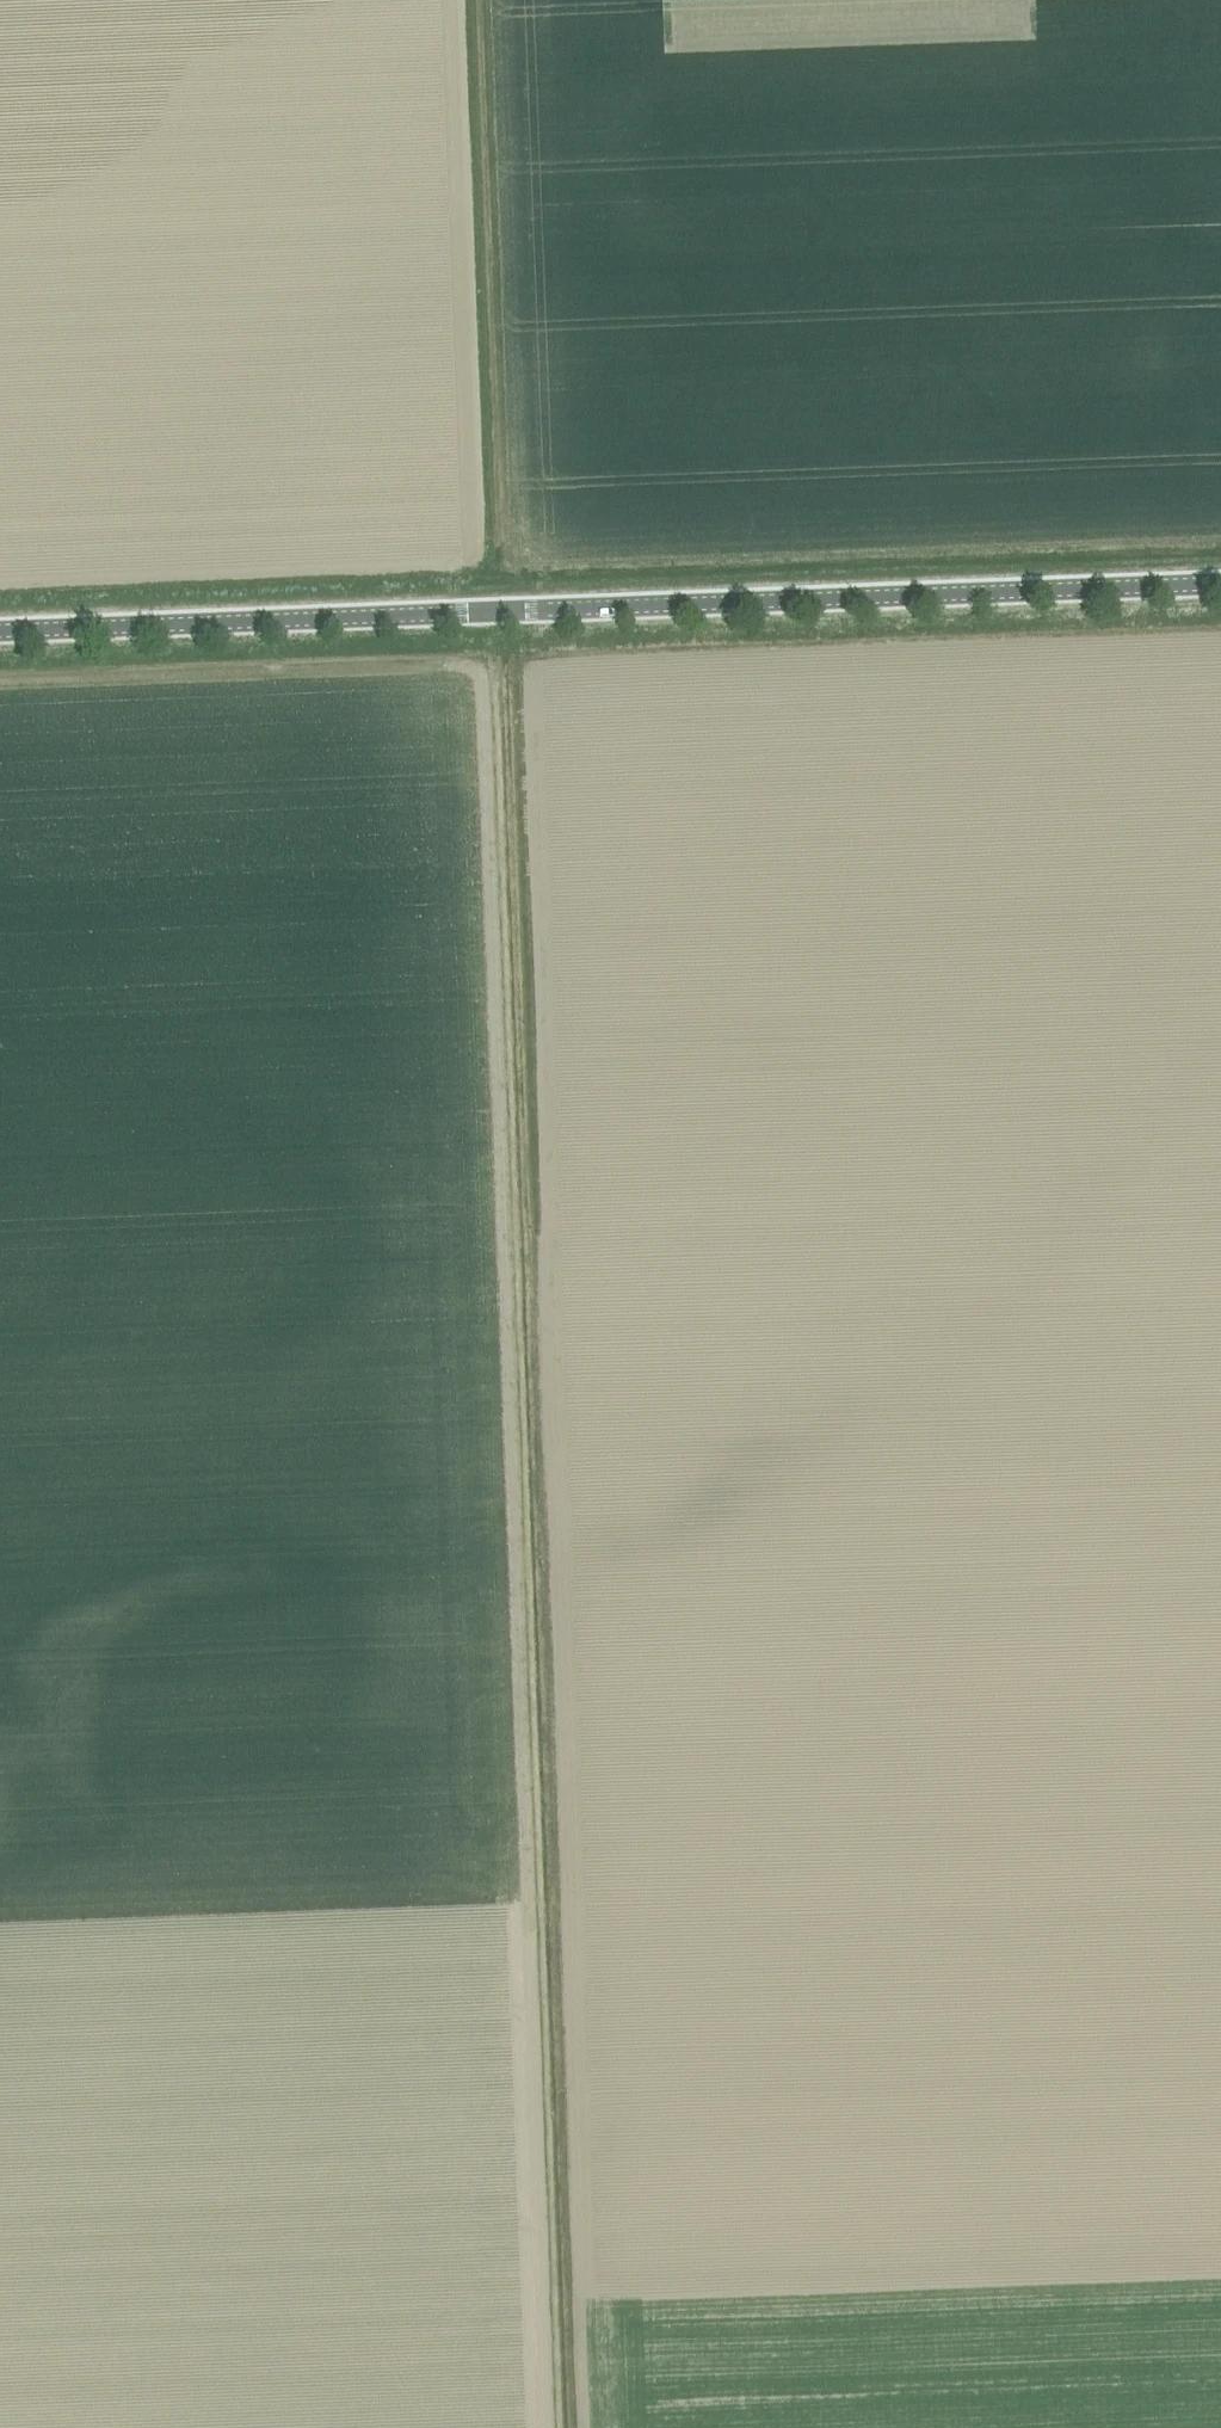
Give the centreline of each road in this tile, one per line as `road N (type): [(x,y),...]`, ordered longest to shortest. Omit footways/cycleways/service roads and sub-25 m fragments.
road 1 (unclassified): [(0,630),(1220,583)]

